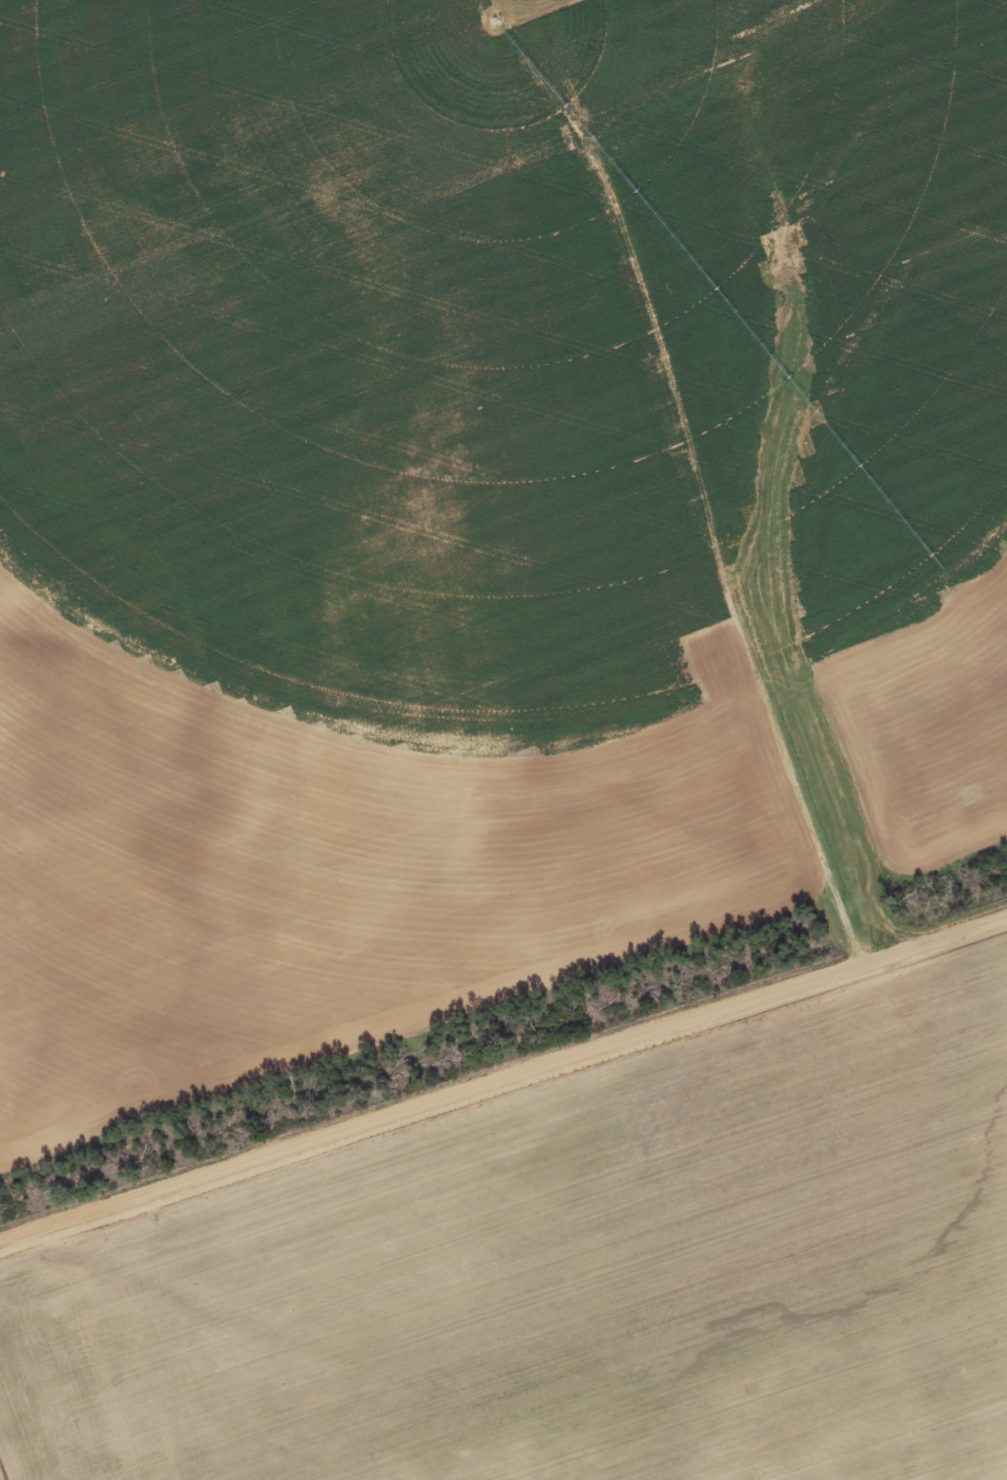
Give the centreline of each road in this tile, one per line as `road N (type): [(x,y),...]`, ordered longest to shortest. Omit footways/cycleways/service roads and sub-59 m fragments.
road 1 (residential): [(0,1236),(1006,908)]
road 2 (residential): [(792,978),(757,829),(743,818),(591,298),(584,220),(570,210),(521,0)]

